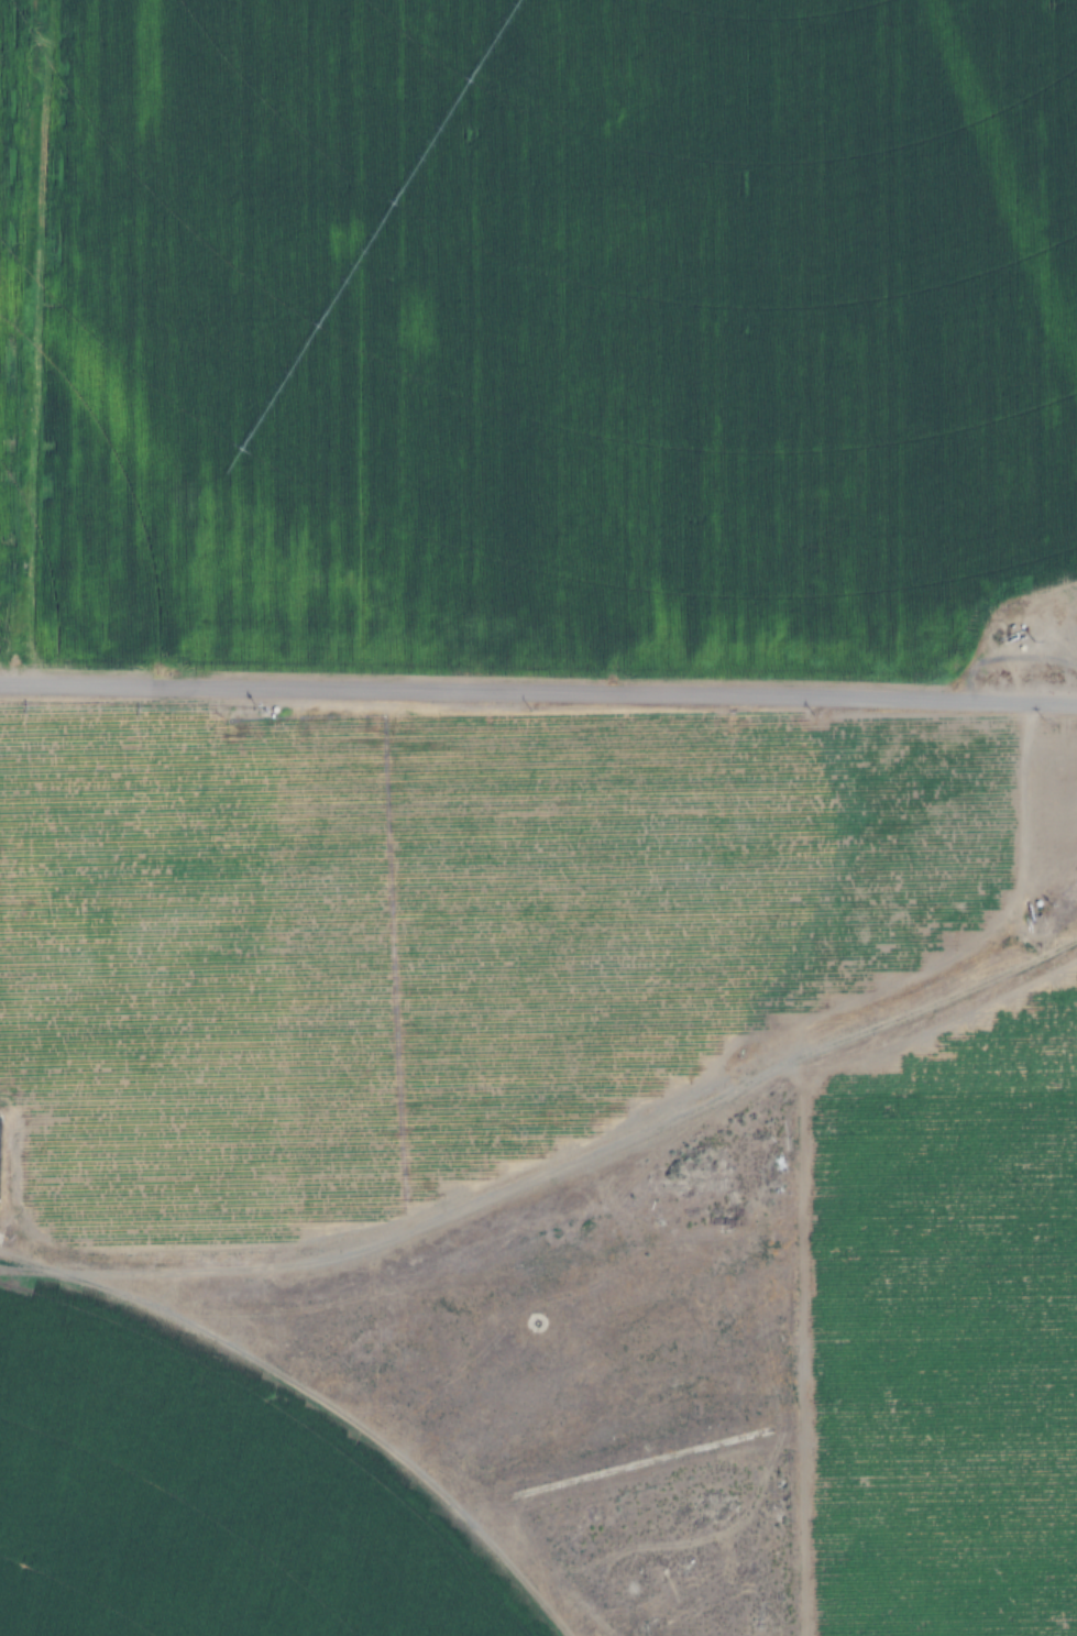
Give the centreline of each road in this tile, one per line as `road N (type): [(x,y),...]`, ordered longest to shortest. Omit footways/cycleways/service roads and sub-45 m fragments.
road 1 (residential): [(1076,703),(0,678)]

